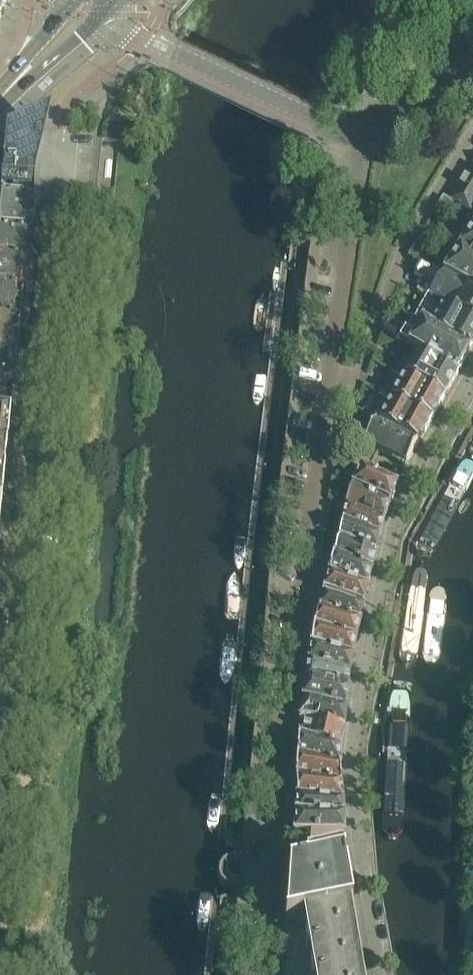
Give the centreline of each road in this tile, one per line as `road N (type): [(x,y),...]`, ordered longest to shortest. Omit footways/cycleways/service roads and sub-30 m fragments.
road 1 (residential): [(381,974),(353,807),(353,741),(390,536),(472,376)]
road 2 (residential): [(264,974),(328,391)]
road 3 (residential): [(9,689),(65,137)]
road 4 (residential): [(328,391),(359,133),(472,47)]
road 5 (residential): [(328,391),(355,367),(402,251),(472,131)]
road 6 (tertiary): [(0,108),(119,5)]

